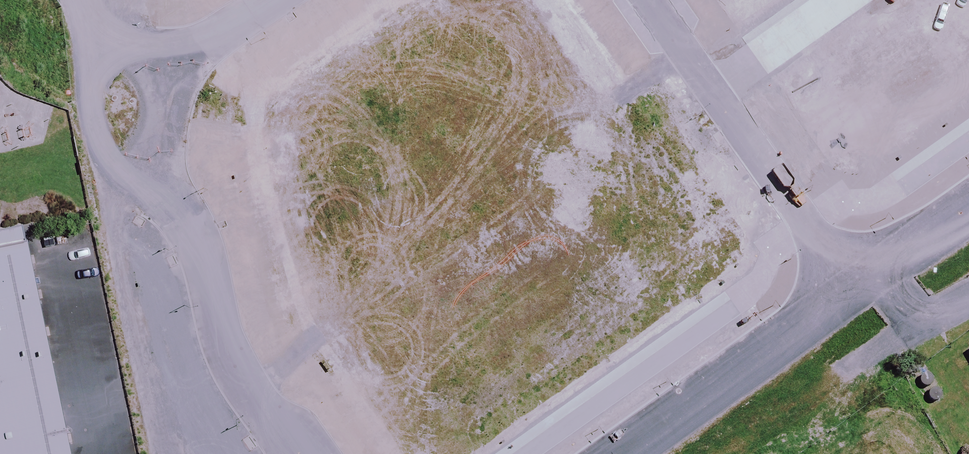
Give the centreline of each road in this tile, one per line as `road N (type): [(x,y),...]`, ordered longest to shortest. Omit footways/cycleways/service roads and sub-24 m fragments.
road 1 (residential): [(234,375),(696,56)]
road 2 (tertiary): [(583,453),(852,257)]
road 3 (residential): [(696,56),(852,257)]
road 4 (residential): [(234,375),(214,275),(195,228),(156,189)]
road 5 (tertiary): [(852,257),(968,172)]

